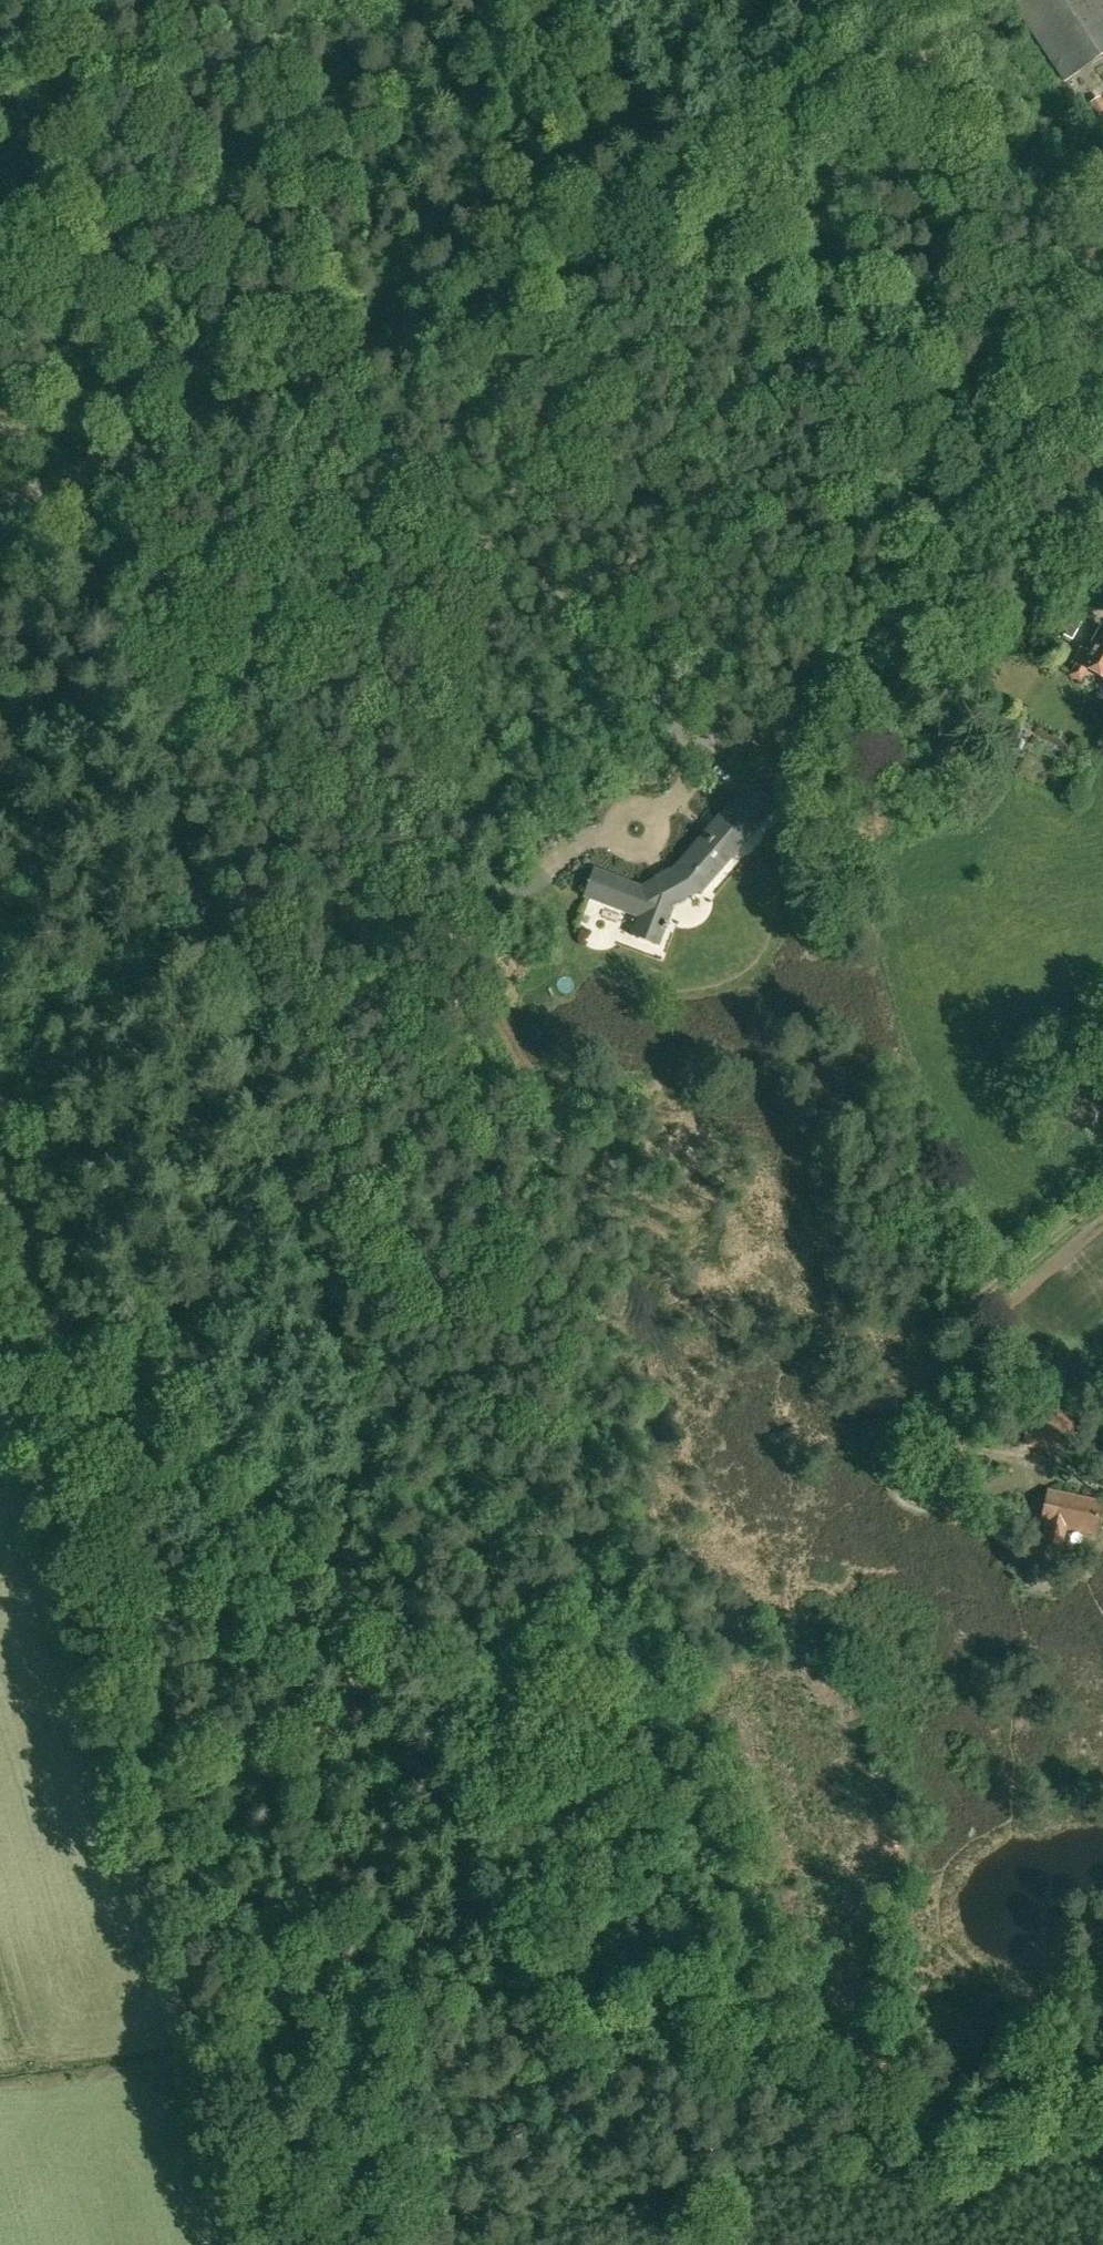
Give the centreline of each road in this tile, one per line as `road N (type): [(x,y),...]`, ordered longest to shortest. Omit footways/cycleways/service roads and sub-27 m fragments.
road 1 (unclassified): [(0,512),(621,251)]
road 2 (track): [(1102,1197),(943,1343),(902,1466),(908,1496),(941,1507),(977,1496),(987,1479),(960,1366)]
road 3 (unclassified): [(1102,475),(621,251)]
road 4 (unclassified): [(621,251),(833,0)]

